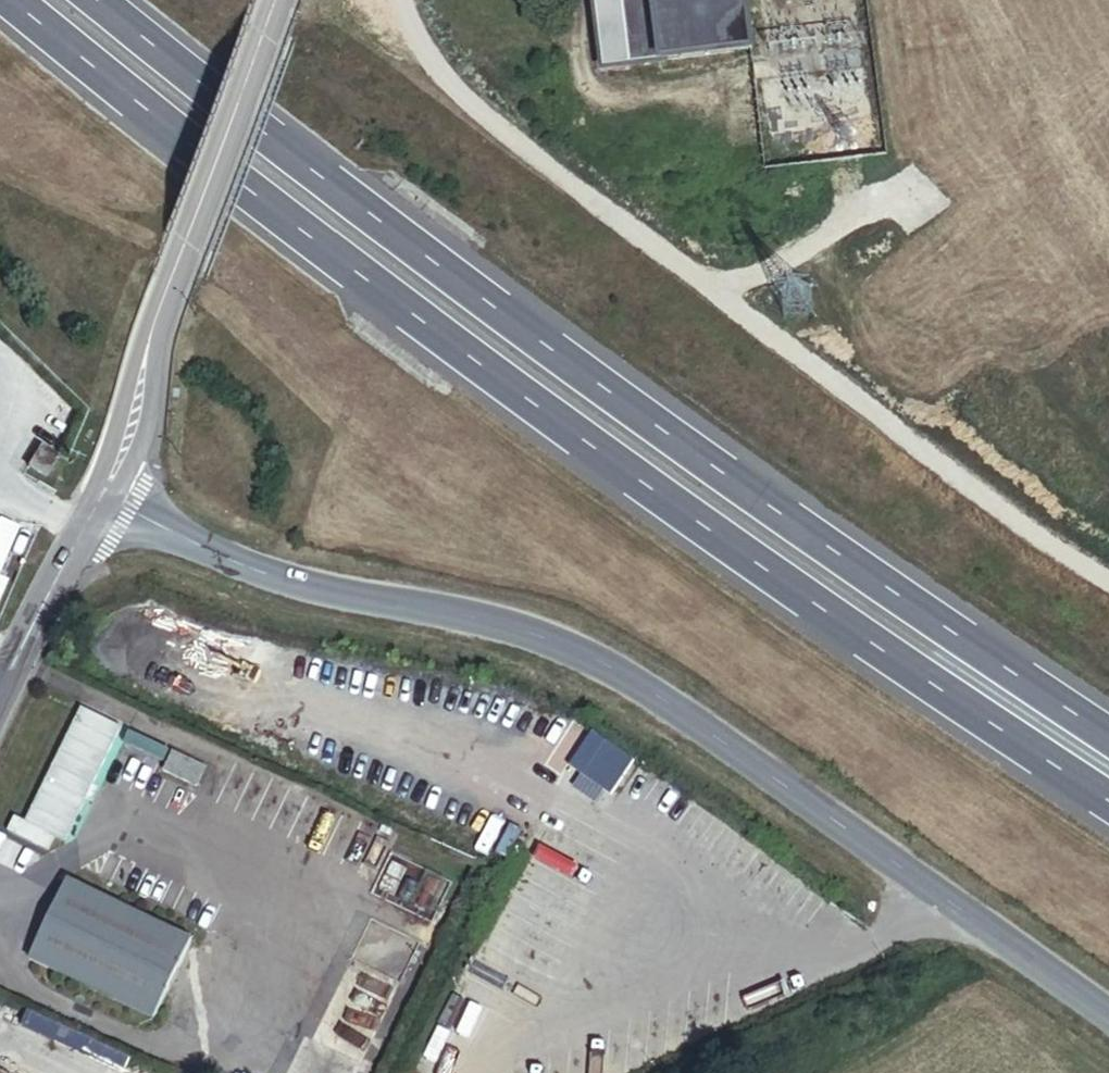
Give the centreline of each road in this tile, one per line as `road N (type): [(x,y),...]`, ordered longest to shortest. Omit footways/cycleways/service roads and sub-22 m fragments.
road 1 (motorway): [(13,0),(439,333),(719,538),(1108,799)]
road 2 (motorway): [(1108,737),(755,496),(473,291),(102,0)]
road 3 (tertiary): [(1108,1015),(577,644),(274,572),(105,494)]
road 4 (track): [(465,1072),(668,934),(953,909)]
road 5 (tertiary): [(105,494),(127,442),(153,327),(276,0)]
road 6 (residential): [(0,692),(105,494)]

